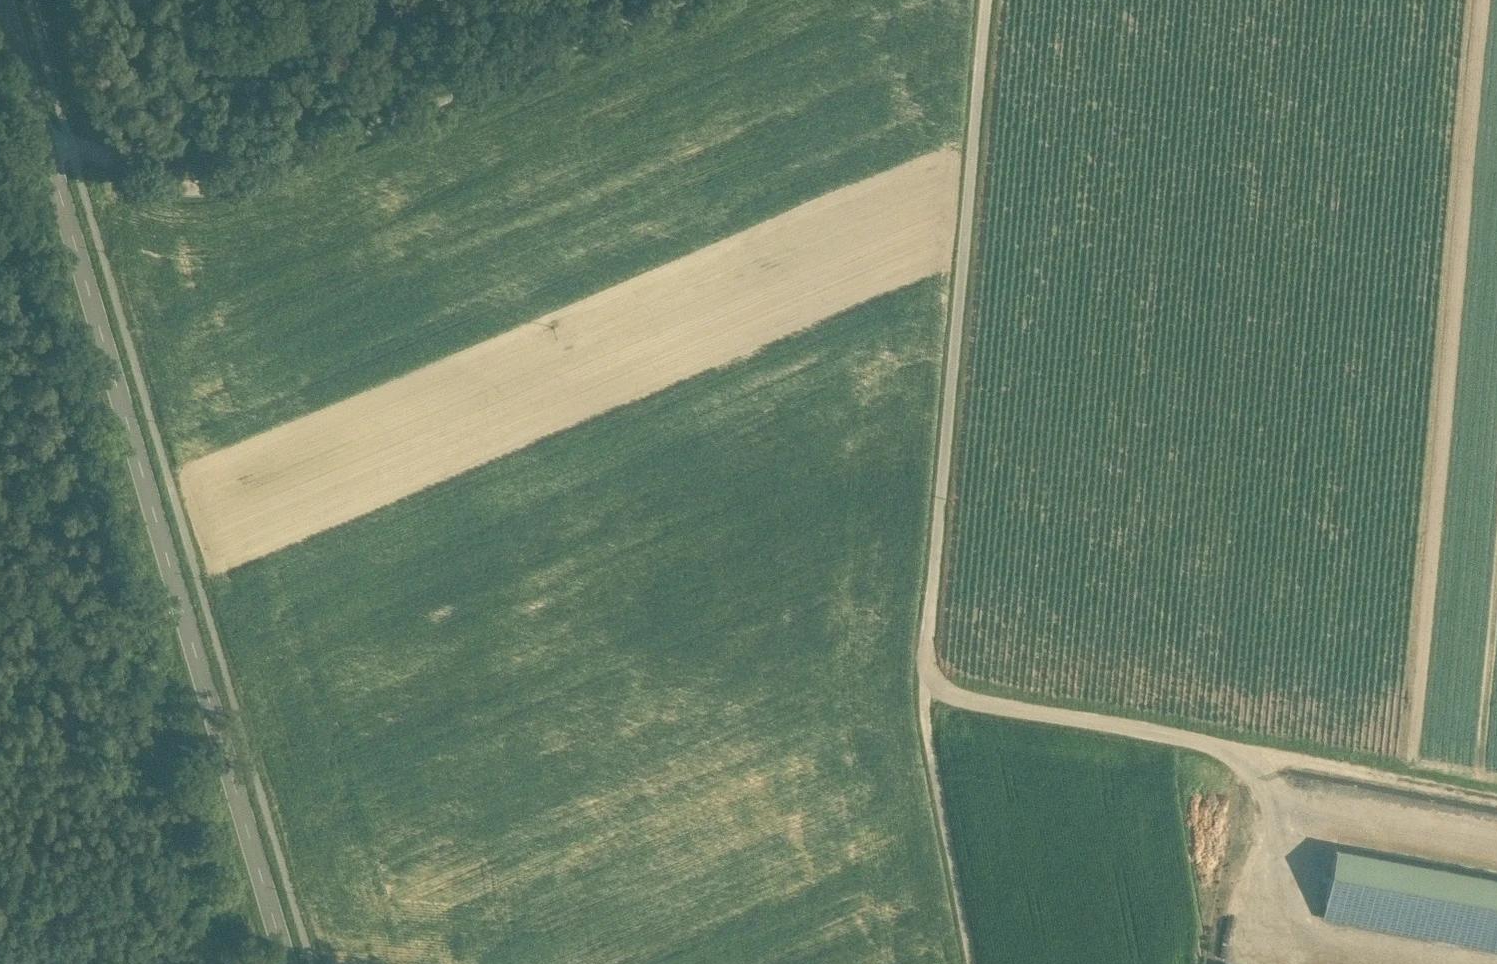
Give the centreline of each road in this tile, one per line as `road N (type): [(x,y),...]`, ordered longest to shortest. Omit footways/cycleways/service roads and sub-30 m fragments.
road 1 (secondary): [(47,145),(288,963)]
road 2 (unclassified): [(985,0),(922,686)]
road 3 (unclassified): [(678,0),(212,187),(165,186),(93,146),(47,145)]
road 4 (unclassified): [(922,686),(1496,794)]
road 5 (unclassified): [(922,686),(970,963)]
road 6 (secondary): [(4,0),(47,145)]

